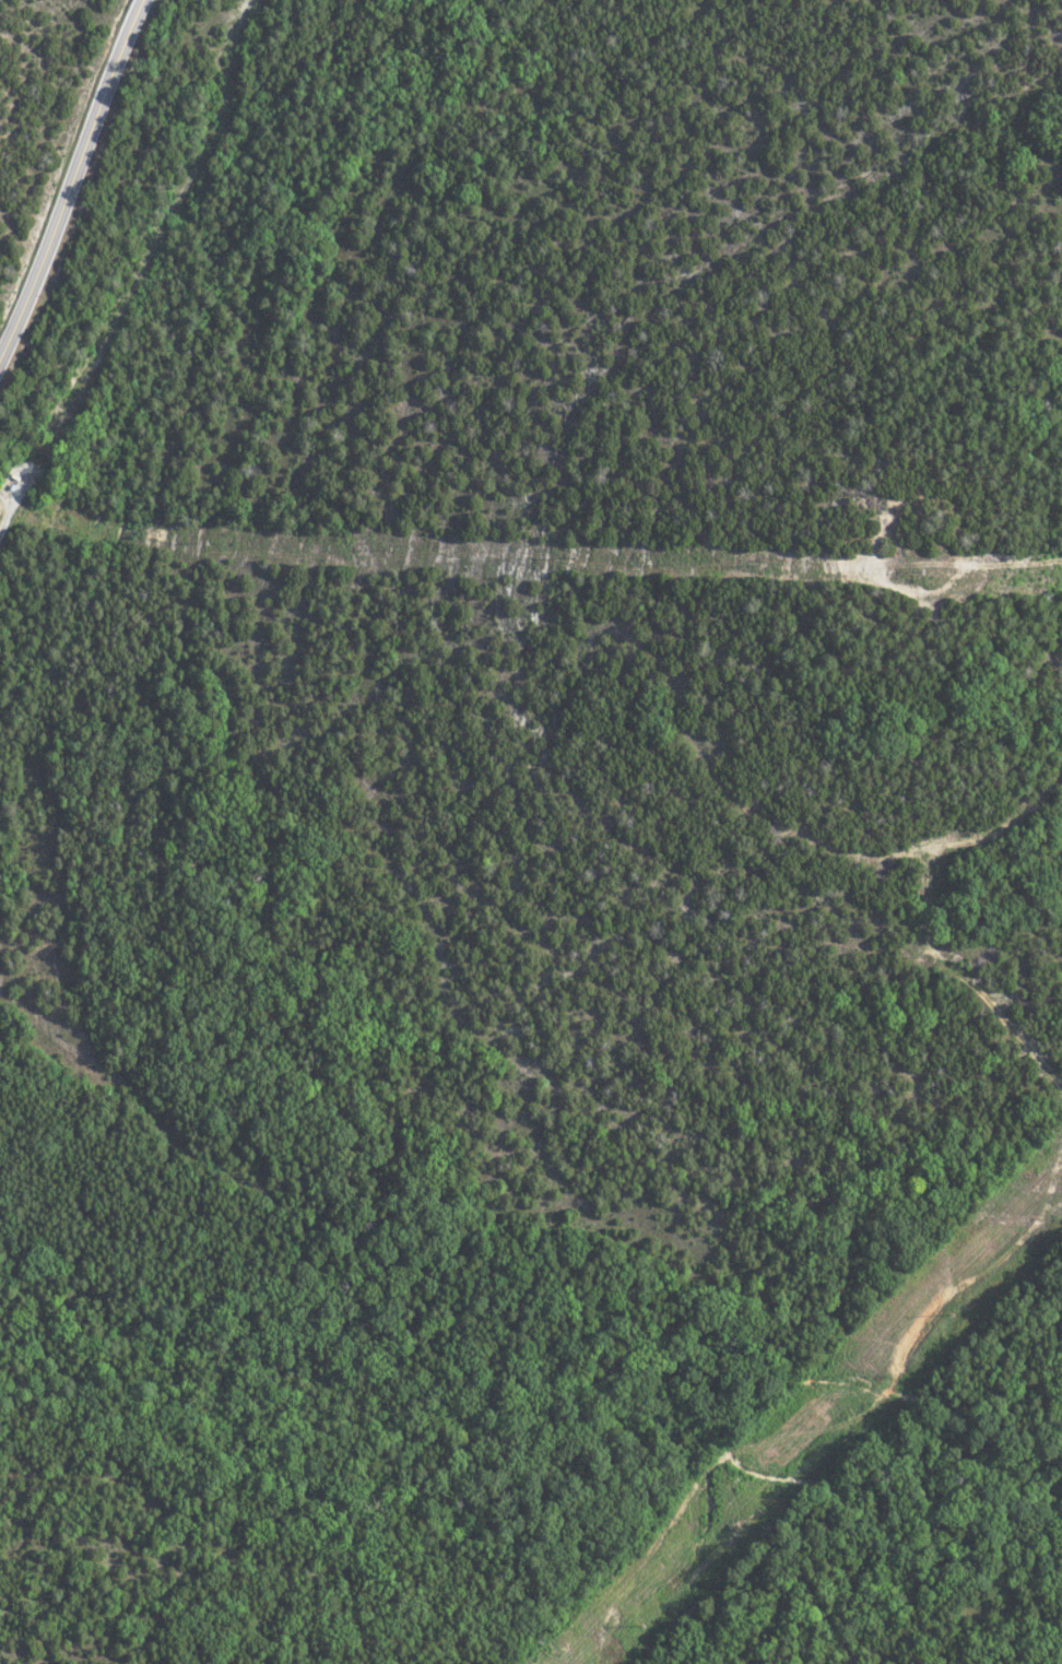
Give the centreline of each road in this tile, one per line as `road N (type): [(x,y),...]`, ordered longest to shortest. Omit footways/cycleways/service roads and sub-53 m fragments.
road 1 (tertiary): [(140,0),(0,348)]

